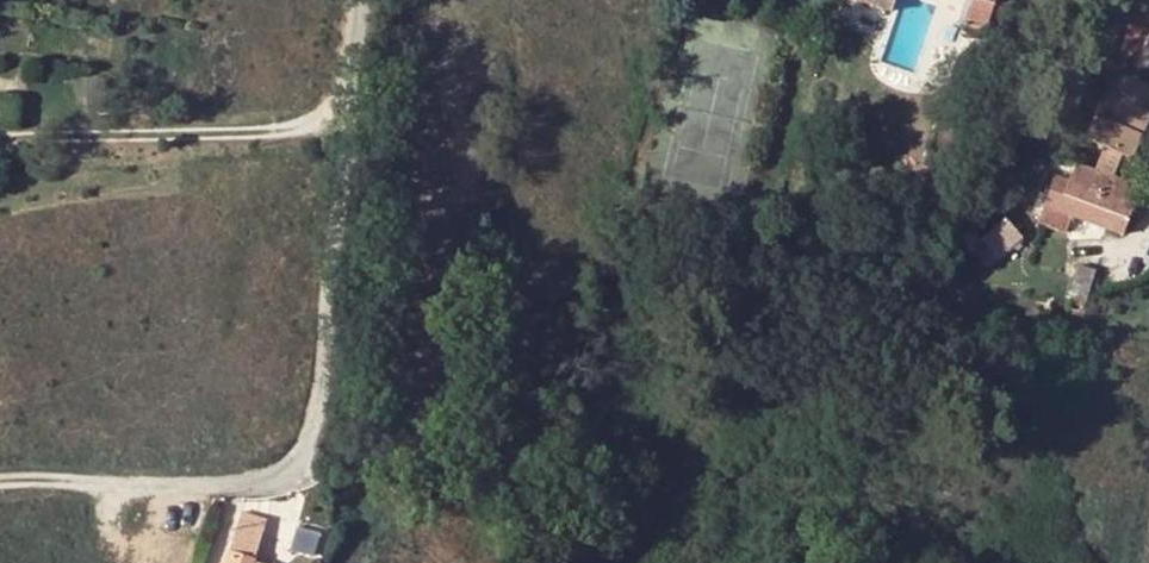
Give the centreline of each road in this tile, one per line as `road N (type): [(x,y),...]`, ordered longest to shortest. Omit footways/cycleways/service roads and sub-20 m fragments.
road 1 (unclassified): [(0,481),(240,482),(281,473),(314,438),(357,0)]

